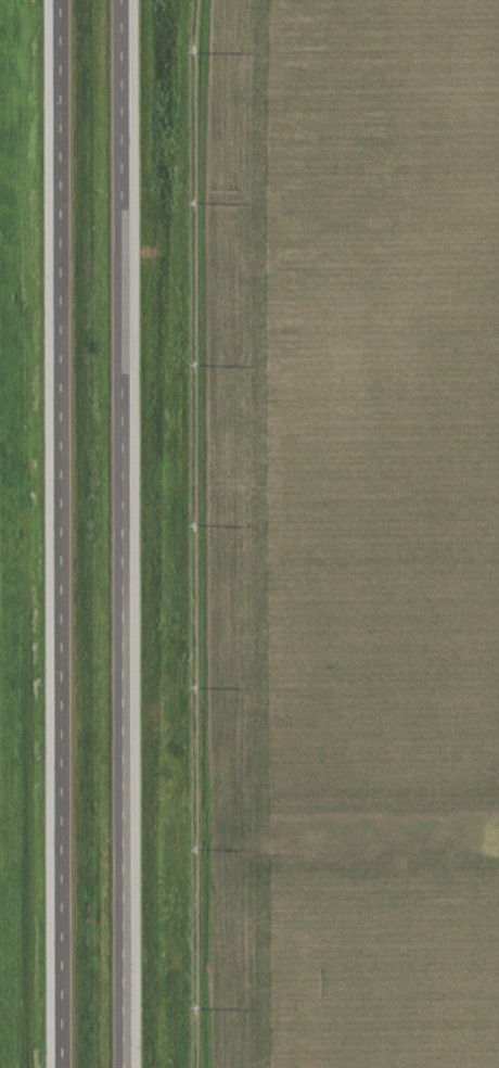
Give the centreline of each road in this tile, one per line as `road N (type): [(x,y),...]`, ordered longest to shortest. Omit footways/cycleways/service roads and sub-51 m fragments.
road 1 (trunk): [(61,0),(63,1067)]
road 2 (trunk): [(124,1067),(123,0)]

